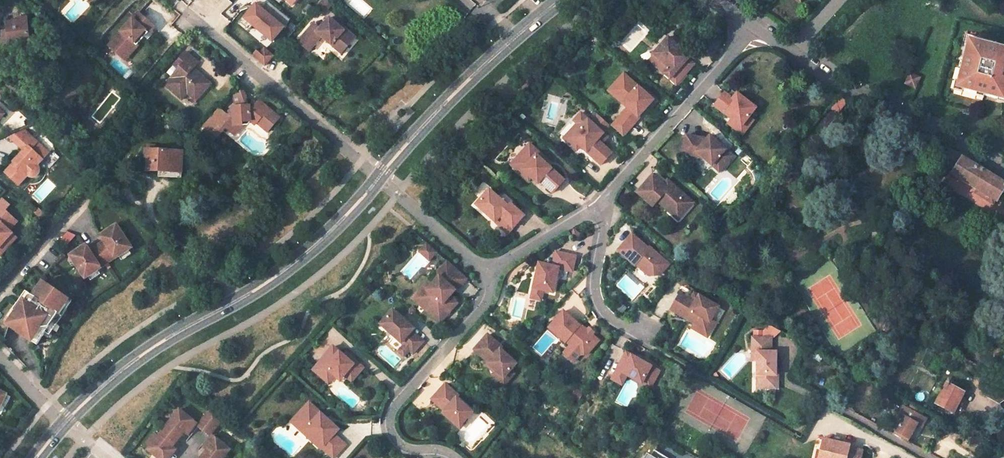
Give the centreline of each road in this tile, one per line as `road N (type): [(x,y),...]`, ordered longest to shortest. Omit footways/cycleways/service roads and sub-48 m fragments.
road 1 (unclassified): [(754,25),(844,87),(920,122),(1003,174)]
road 2 (residential): [(490,272),(487,301),(391,412),(391,429),(404,446),(457,457)]
road 3 (residential): [(207,8),(214,35),(379,177)]
road 4 (residential): [(603,198),(754,25)]
road 5 (tertiary): [(65,423),(141,355),(237,301)]
road 6 (tertiary): [(379,177),(513,42)]
road 7 (tertiary): [(237,301),(343,221),(379,177)]
road 8 (residential): [(603,198),(593,295),(611,320),(630,331),(646,327)]
road 9 (residential): [(237,301),(146,213),(154,186)]
road 10 (residential): [(379,177),(490,272)]
road 11 (residential): [(95,194),(0,298)]
road 12 (residential): [(490,272),(603,198)]

